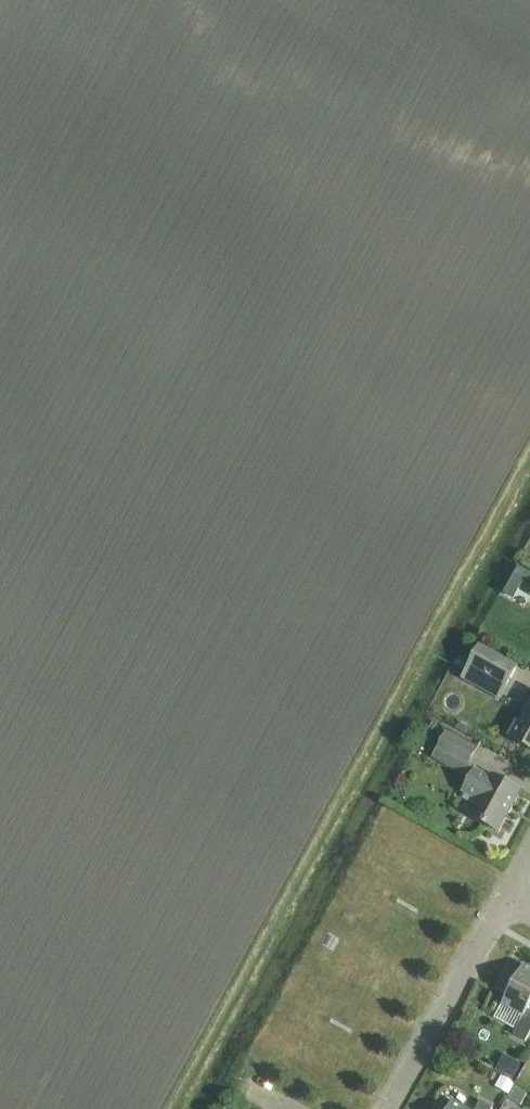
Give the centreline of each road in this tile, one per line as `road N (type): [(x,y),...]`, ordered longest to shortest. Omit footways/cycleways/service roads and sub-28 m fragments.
road 1 (unclassified): [(391,1108),(508,901)]

